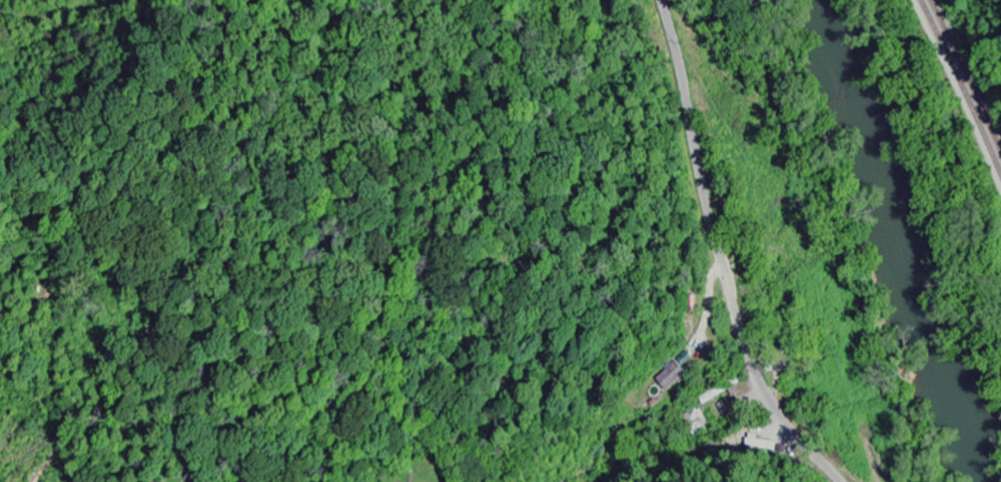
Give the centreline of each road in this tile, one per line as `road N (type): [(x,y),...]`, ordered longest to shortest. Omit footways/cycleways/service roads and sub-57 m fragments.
road 1 (residential): [(837,481),(784,421),(743,343),(661,0)]

